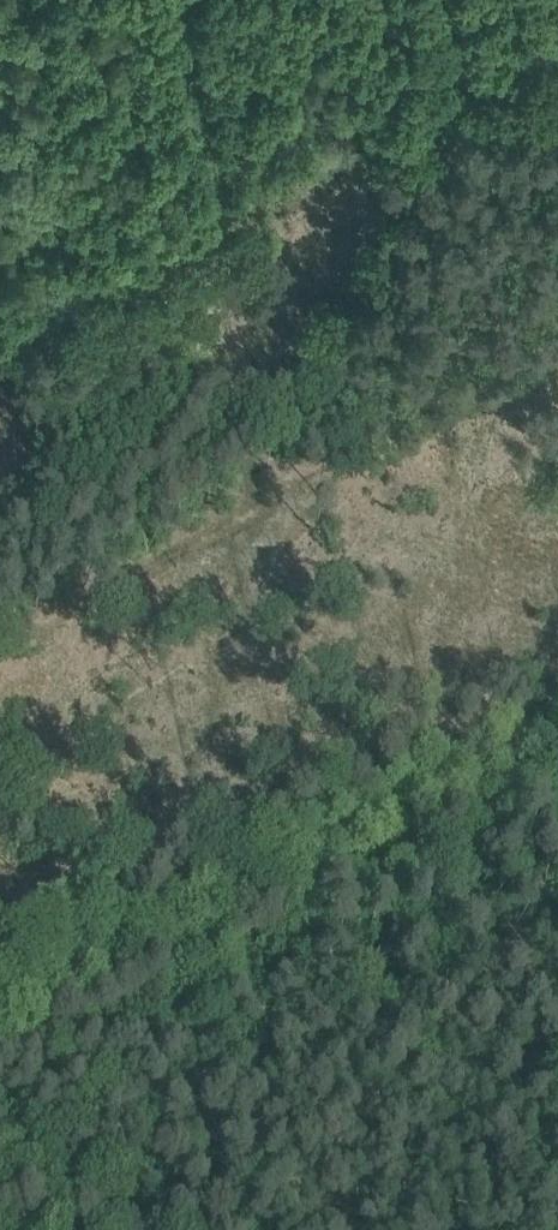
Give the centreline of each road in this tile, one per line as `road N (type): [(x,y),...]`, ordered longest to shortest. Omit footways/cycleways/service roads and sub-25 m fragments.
road 1 (track): [(557,329),(331,458),(0,625)]
road 2 (track): [(0,1019),(557,723)]

